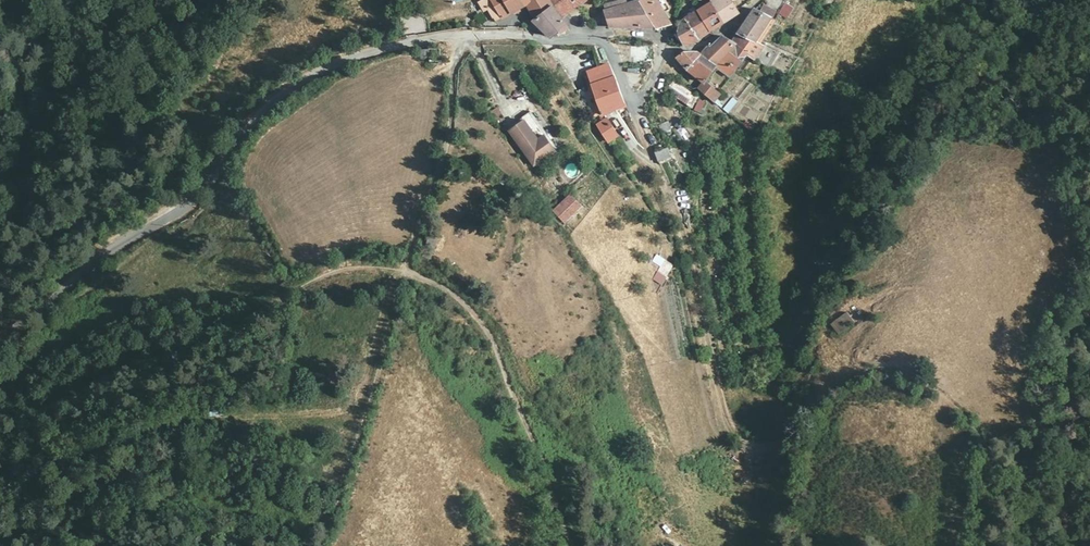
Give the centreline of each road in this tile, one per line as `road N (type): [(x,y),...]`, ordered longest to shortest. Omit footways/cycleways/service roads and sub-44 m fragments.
road 1 (unclassified): [(636,118),(604,37),(458,35),(395,45),(315,73),(263,114),(208,190),(0,329)]
road 2 (track): [(636,118),(692,263),(735,430),(754,445),(775,442)]
road 3 (track): [(406,271),(450,135),(458,35)]

